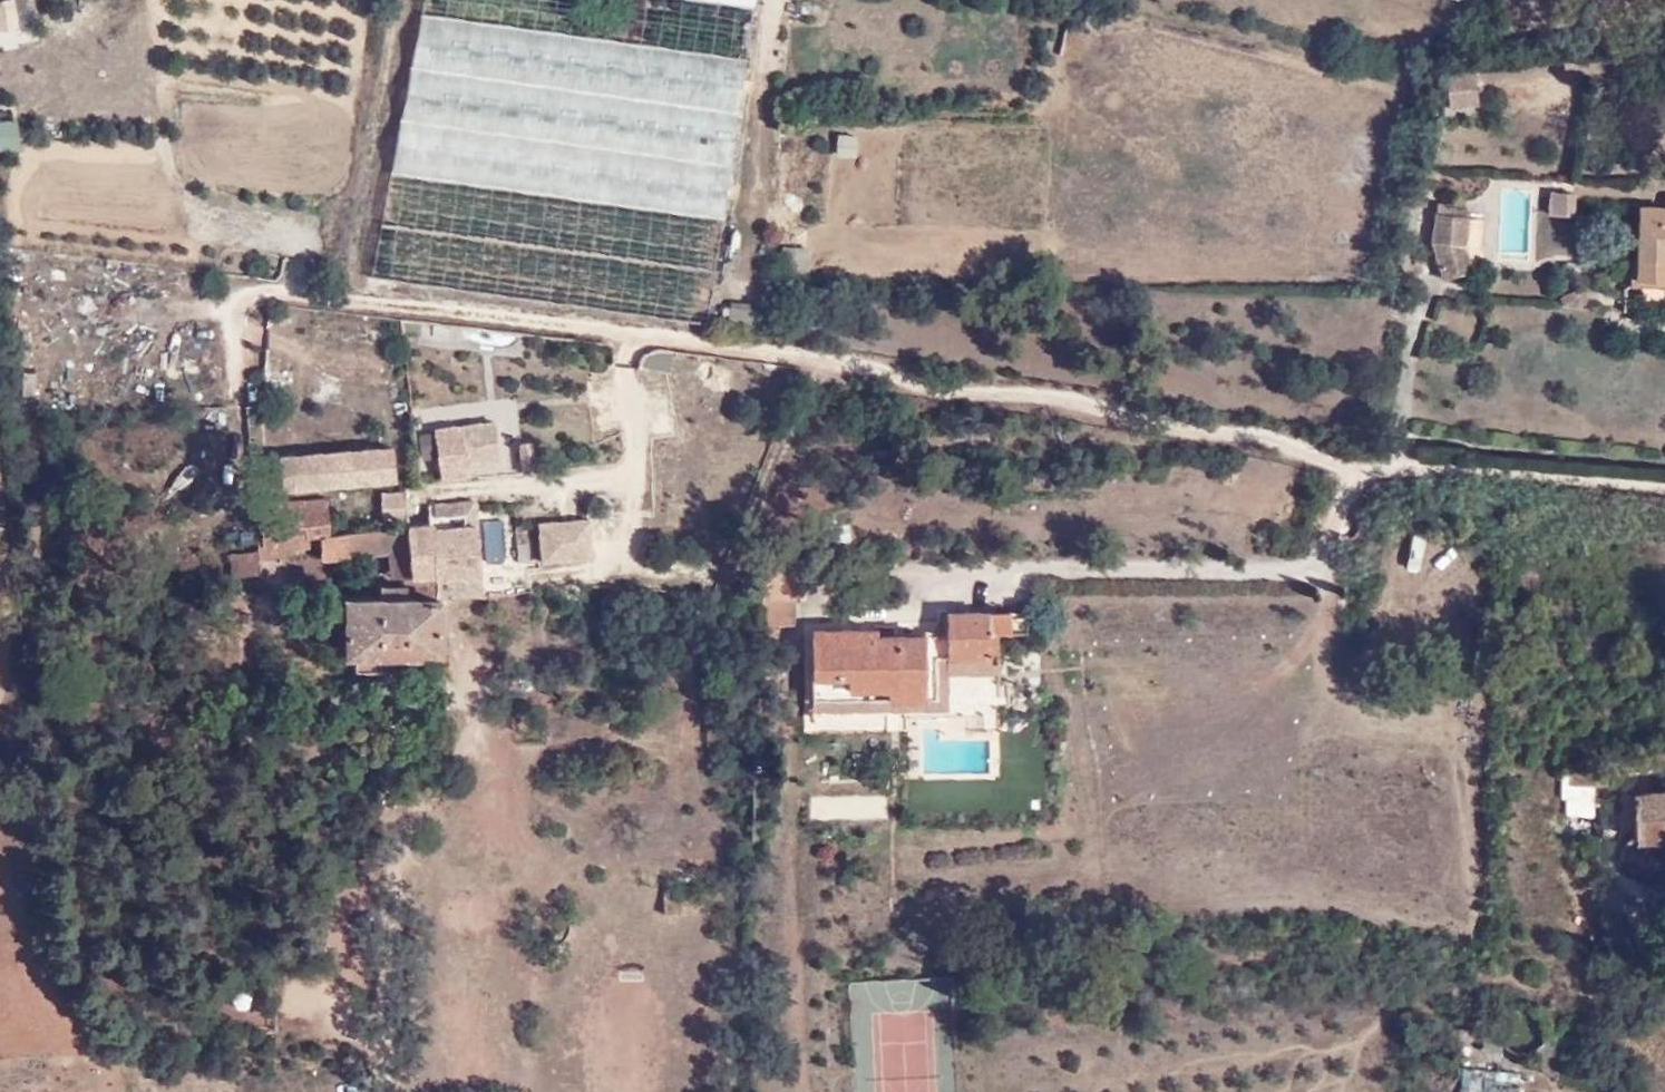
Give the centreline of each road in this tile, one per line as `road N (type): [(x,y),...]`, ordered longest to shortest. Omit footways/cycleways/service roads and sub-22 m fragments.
road 1 (track): [(378,1091),(398,864),(496,686),(506,606)]

